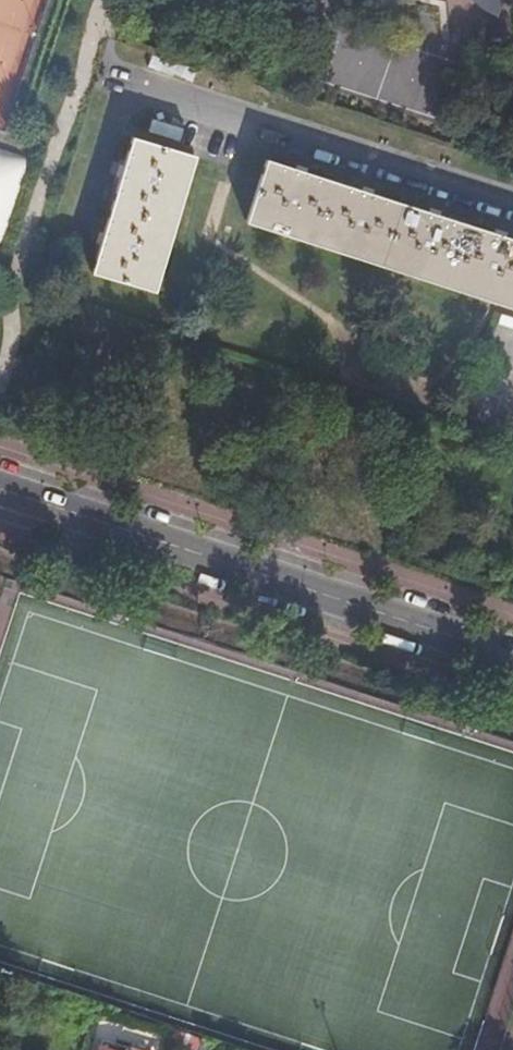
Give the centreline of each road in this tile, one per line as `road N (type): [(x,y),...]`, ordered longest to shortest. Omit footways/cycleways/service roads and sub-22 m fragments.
road 1 (secondary): [(512,654),(0,489)]

